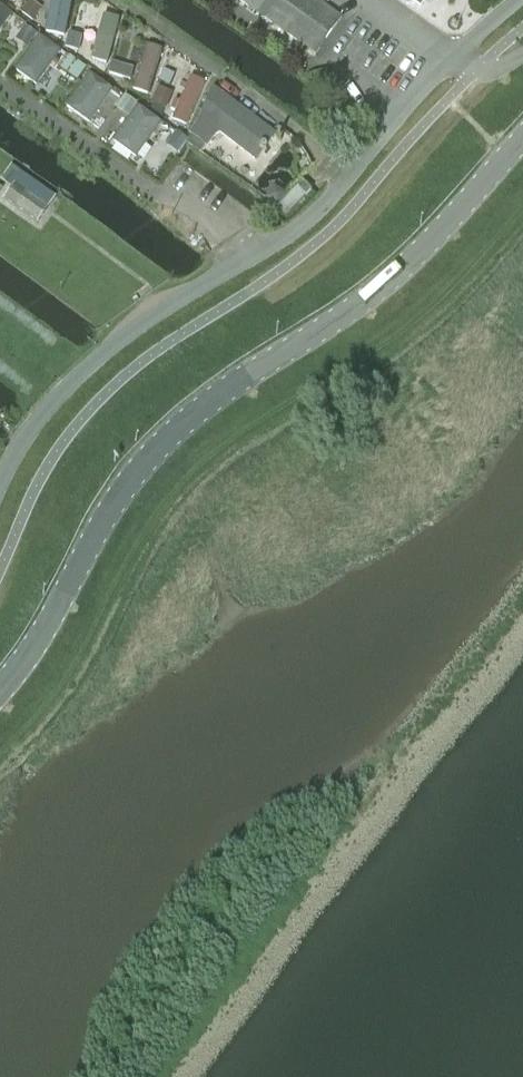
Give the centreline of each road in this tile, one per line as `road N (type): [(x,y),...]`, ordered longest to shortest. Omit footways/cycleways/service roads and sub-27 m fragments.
road 1 (tertiary): [(0,691),(49,625),(109,505),(159,442),(407,262),(522,138)]
road 2 (unclassified): [(0,479),(23,438),(89,365),(308,218),(455,58)]

